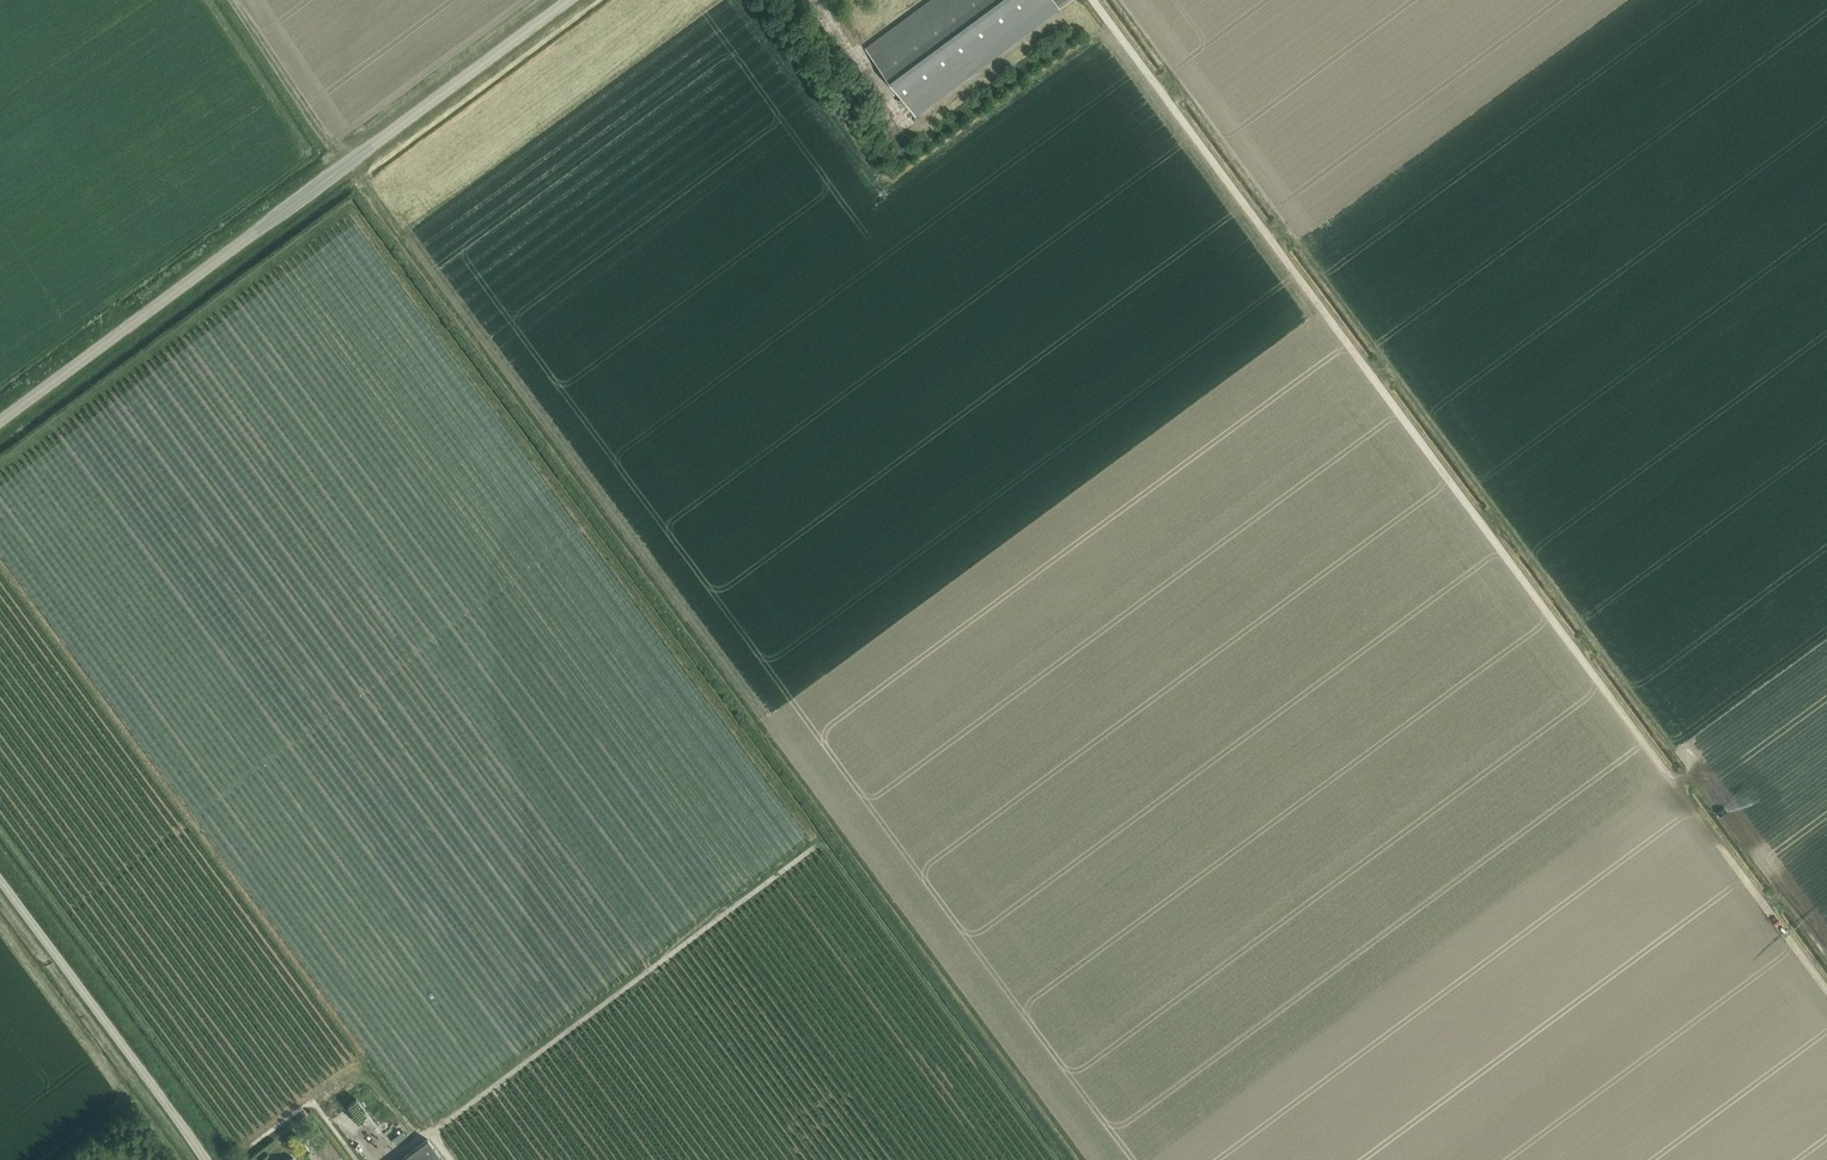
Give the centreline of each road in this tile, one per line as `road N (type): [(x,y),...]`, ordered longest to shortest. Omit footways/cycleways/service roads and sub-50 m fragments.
road 1 (unclassified): [(0,424),(579,0)]
road 2 (unclassified): [(0,881),(204,1159)]

